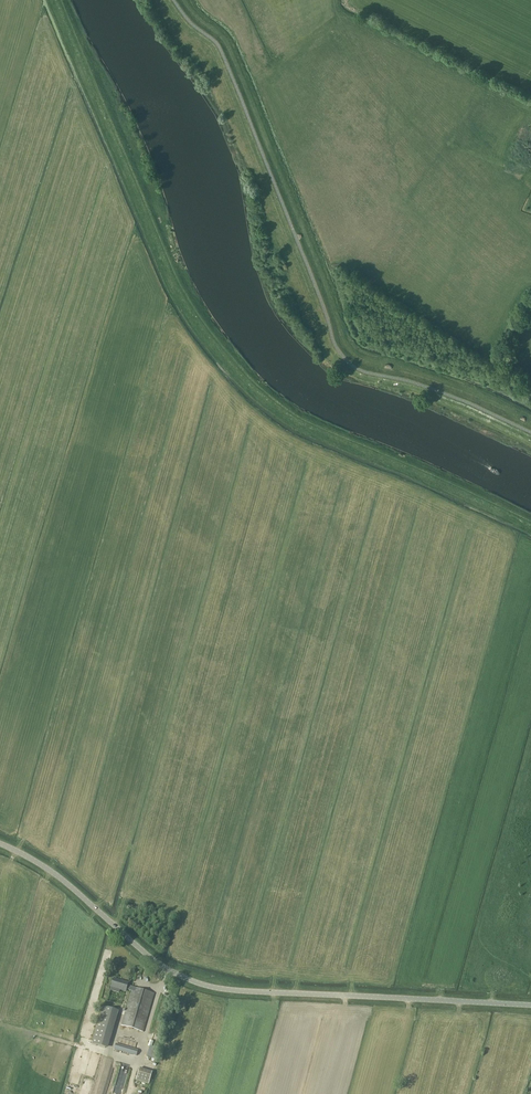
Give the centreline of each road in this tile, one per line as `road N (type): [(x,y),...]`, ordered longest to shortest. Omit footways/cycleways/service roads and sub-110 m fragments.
road 1 (unclassified): [(530,1004),(250,991),(188,979),(167,972),(44,866),(0,844)]

